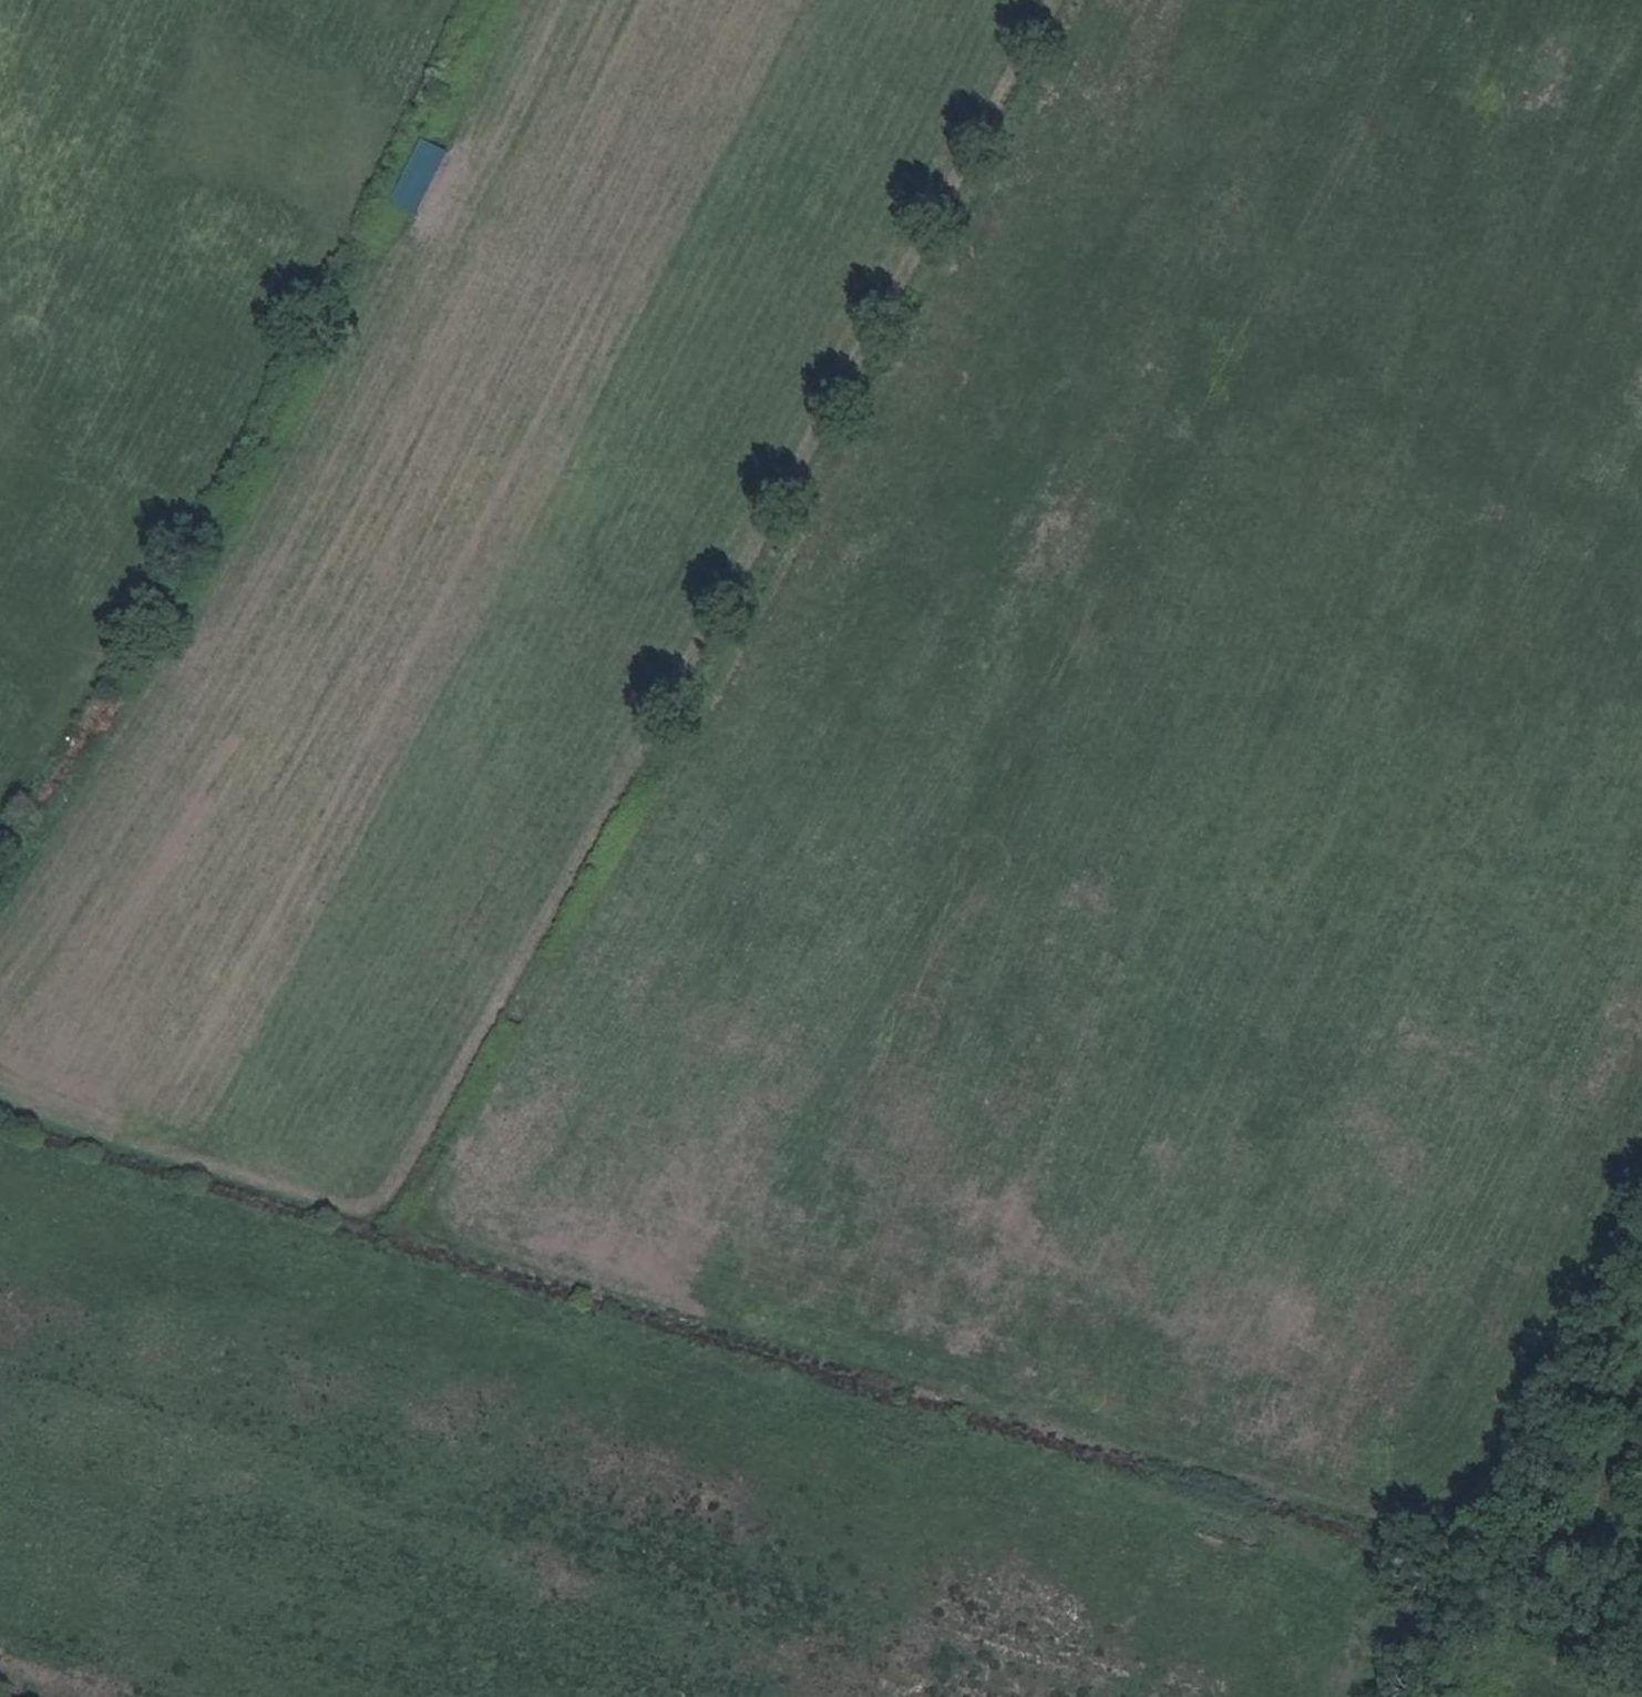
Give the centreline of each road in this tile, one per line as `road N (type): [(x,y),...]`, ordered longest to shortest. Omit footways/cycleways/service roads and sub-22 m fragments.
road 1 (track): [(1641,1208),(1498,1536)]

